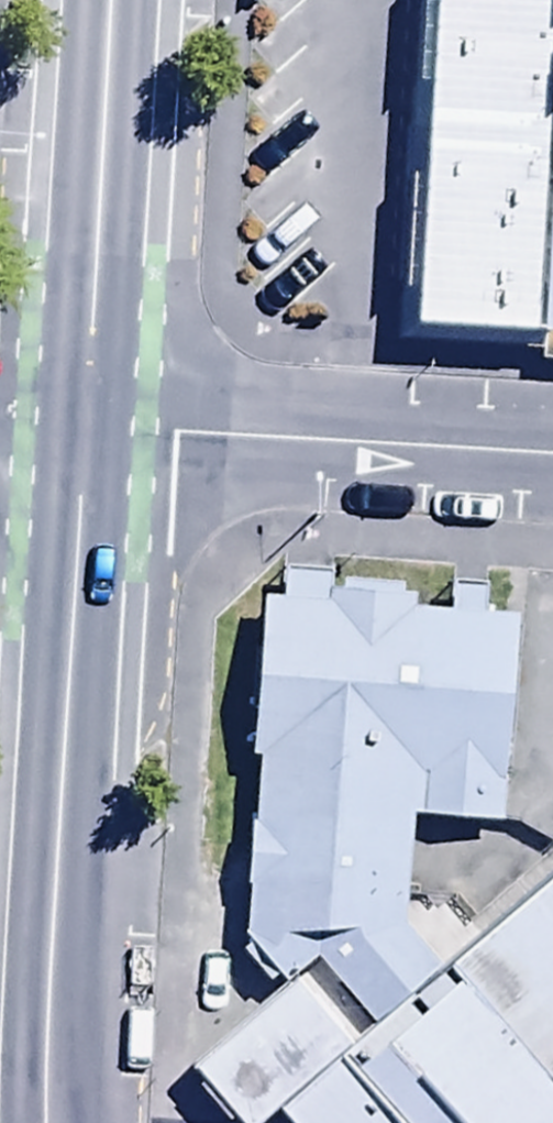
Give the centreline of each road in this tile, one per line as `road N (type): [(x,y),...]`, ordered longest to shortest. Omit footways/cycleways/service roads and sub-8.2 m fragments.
road 1 (secondary): [(83,444),(29,1122)]
road 2 (residential): [(552,470),(83,444)]
road 3 (secondary): [(116,0),(83,444)]

